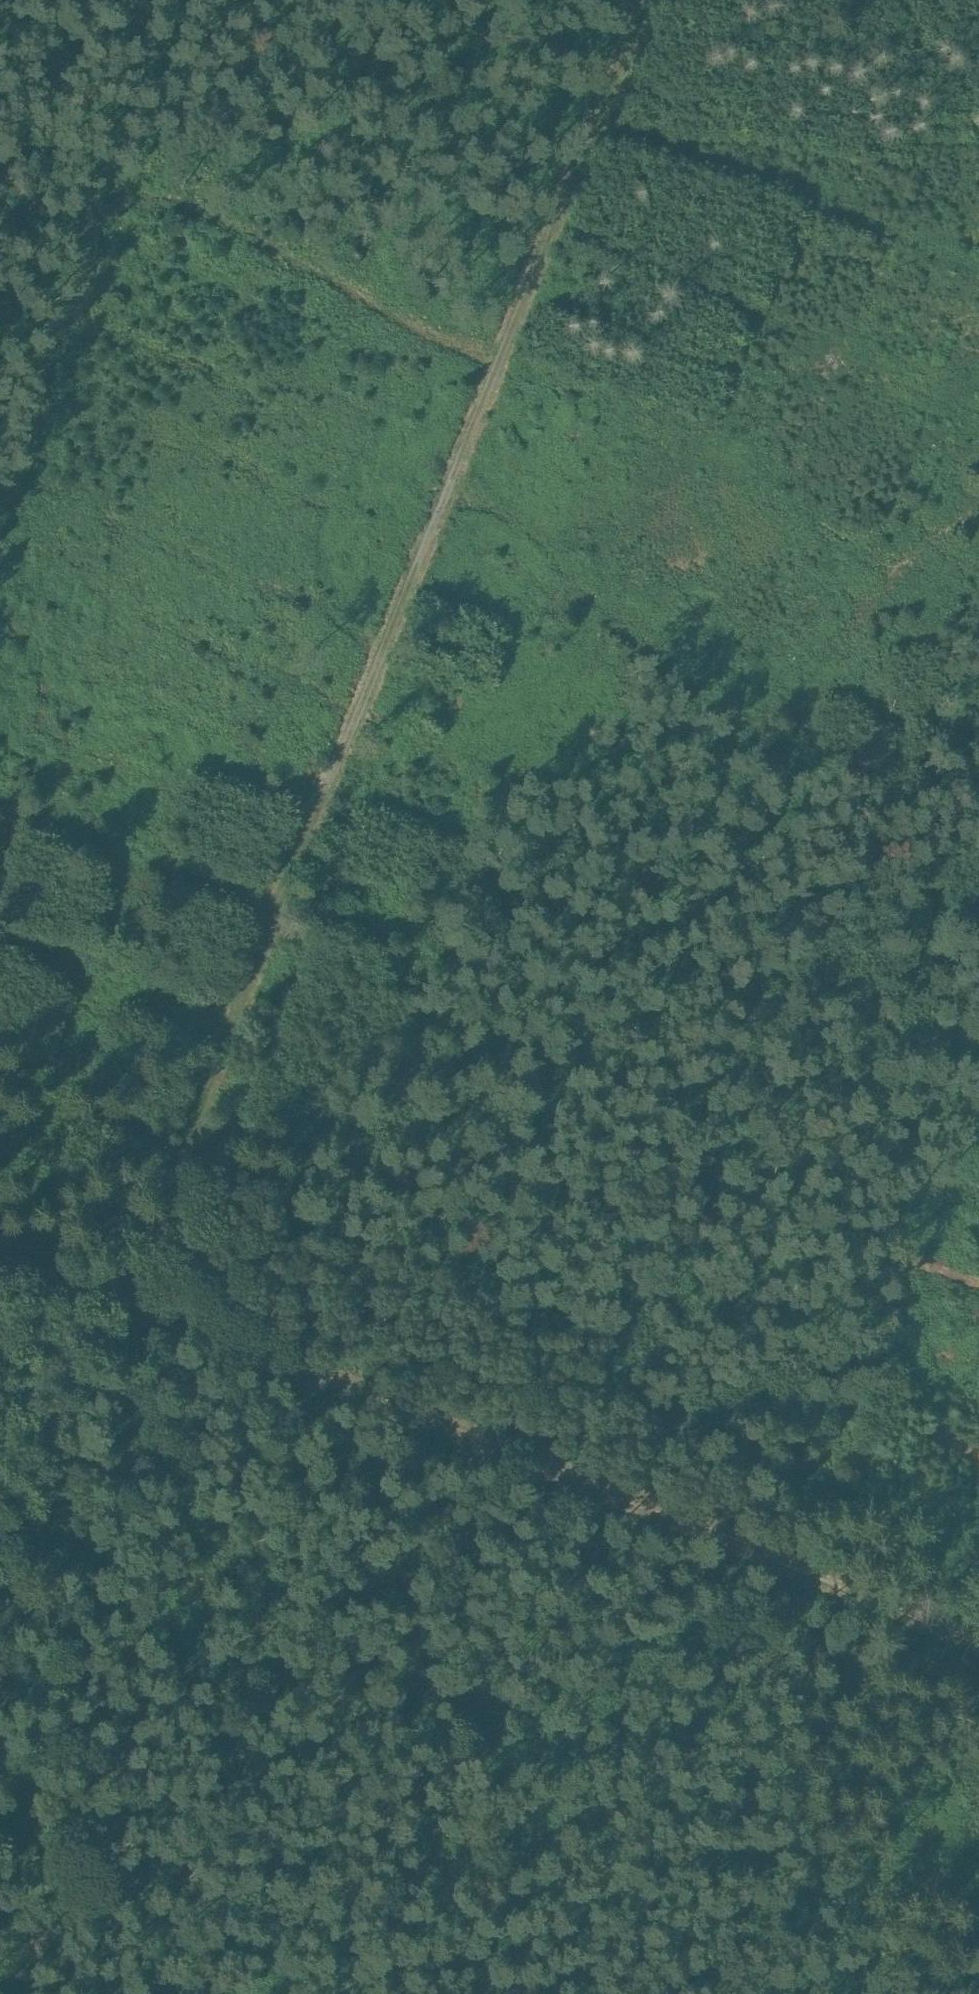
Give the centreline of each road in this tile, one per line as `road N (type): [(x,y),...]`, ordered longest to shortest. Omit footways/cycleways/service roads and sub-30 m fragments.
road 1 (track): [(115,1289),(978,1644)]
road 2 (track): [(115,1289),(212,1059)]
road 3 (track): [(212,1059),(394,1145)]
road 4 (track): [(0,1242),(115,1289)]

